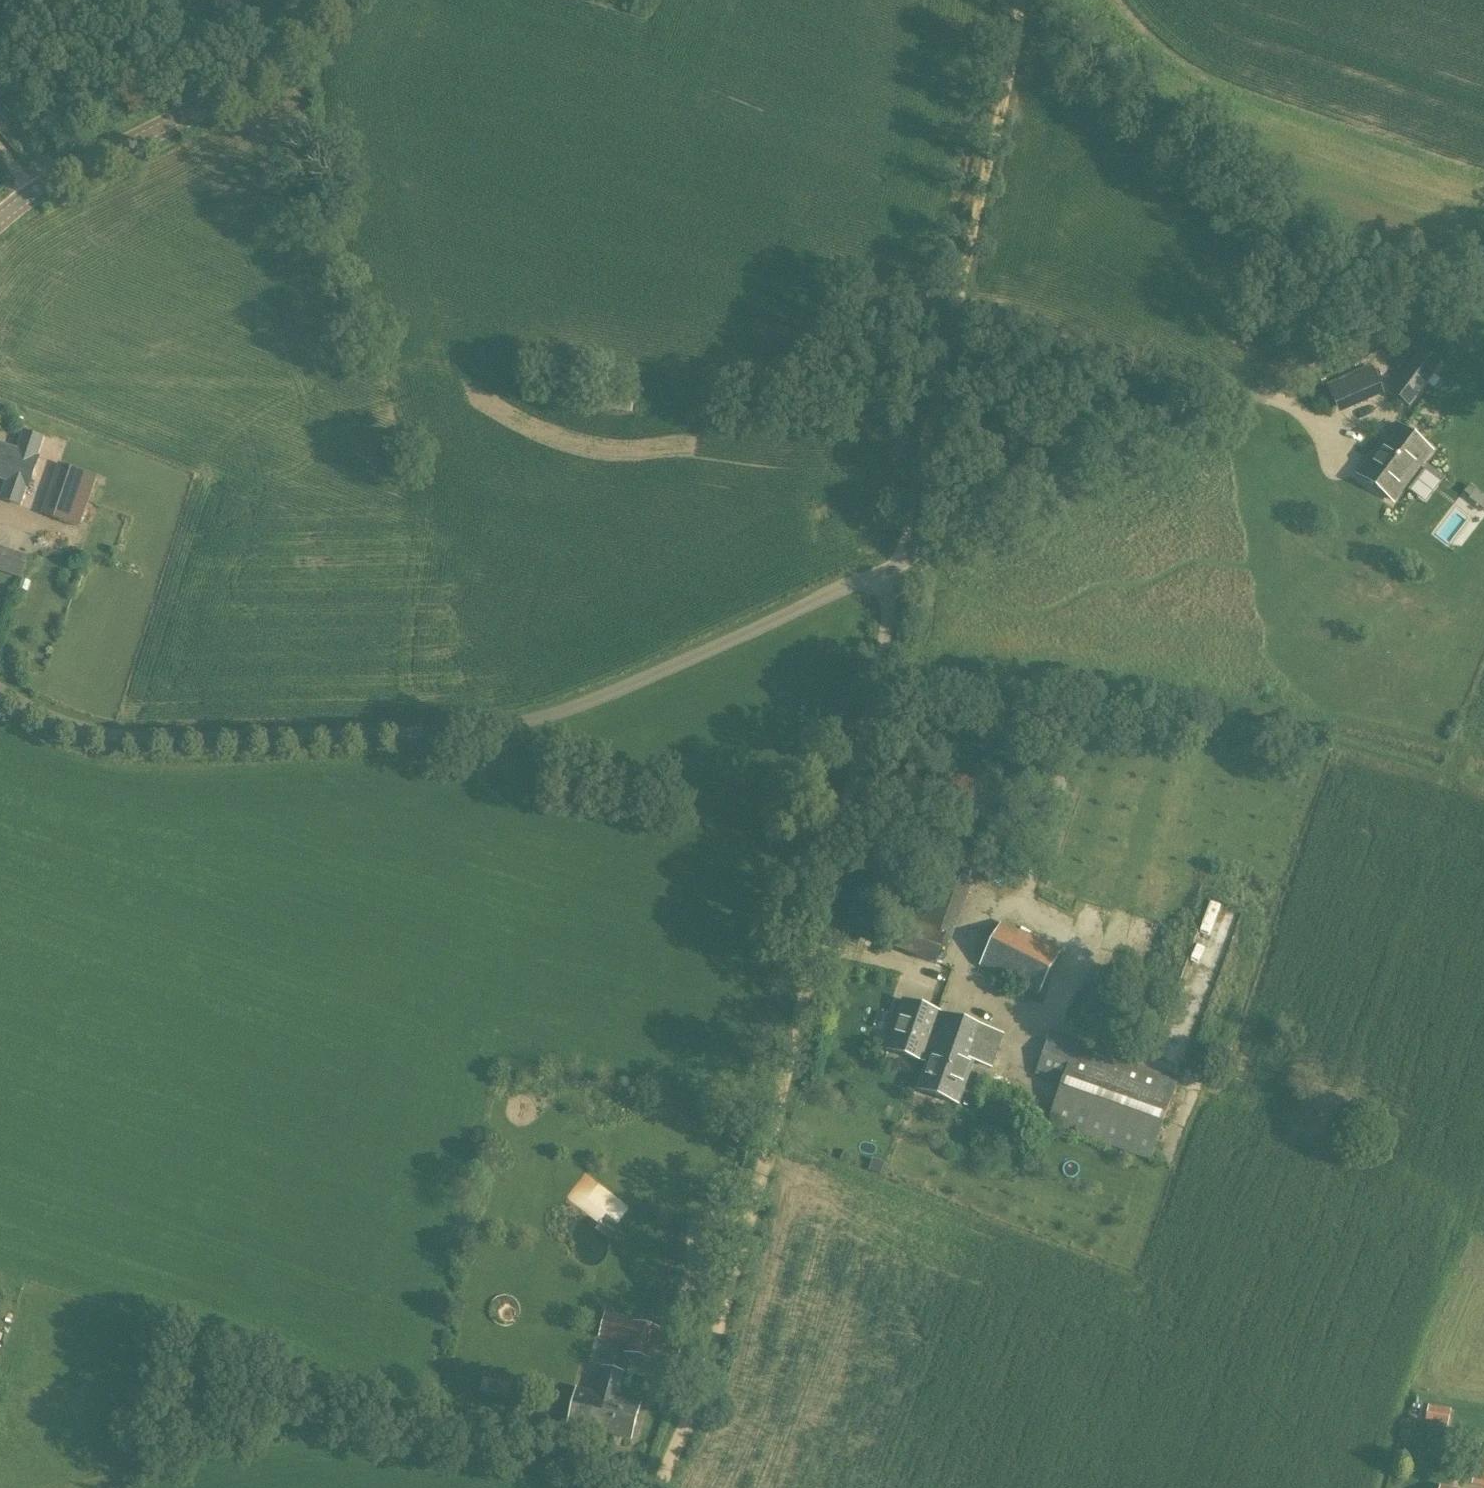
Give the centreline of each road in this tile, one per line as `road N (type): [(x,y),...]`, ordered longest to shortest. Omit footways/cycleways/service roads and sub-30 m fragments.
road 1 (unclassified): [(0,688),(40,714),(129,738),(395,740),(493,725),(636,678),(899,562),(1483,286)]
road 2 (track): [(657,1487),(712,1352),(818,943),(1023,0)]
road 3 (unclassified): [(0,221),(87,157),(207,101),(289,50),(327,0)]

